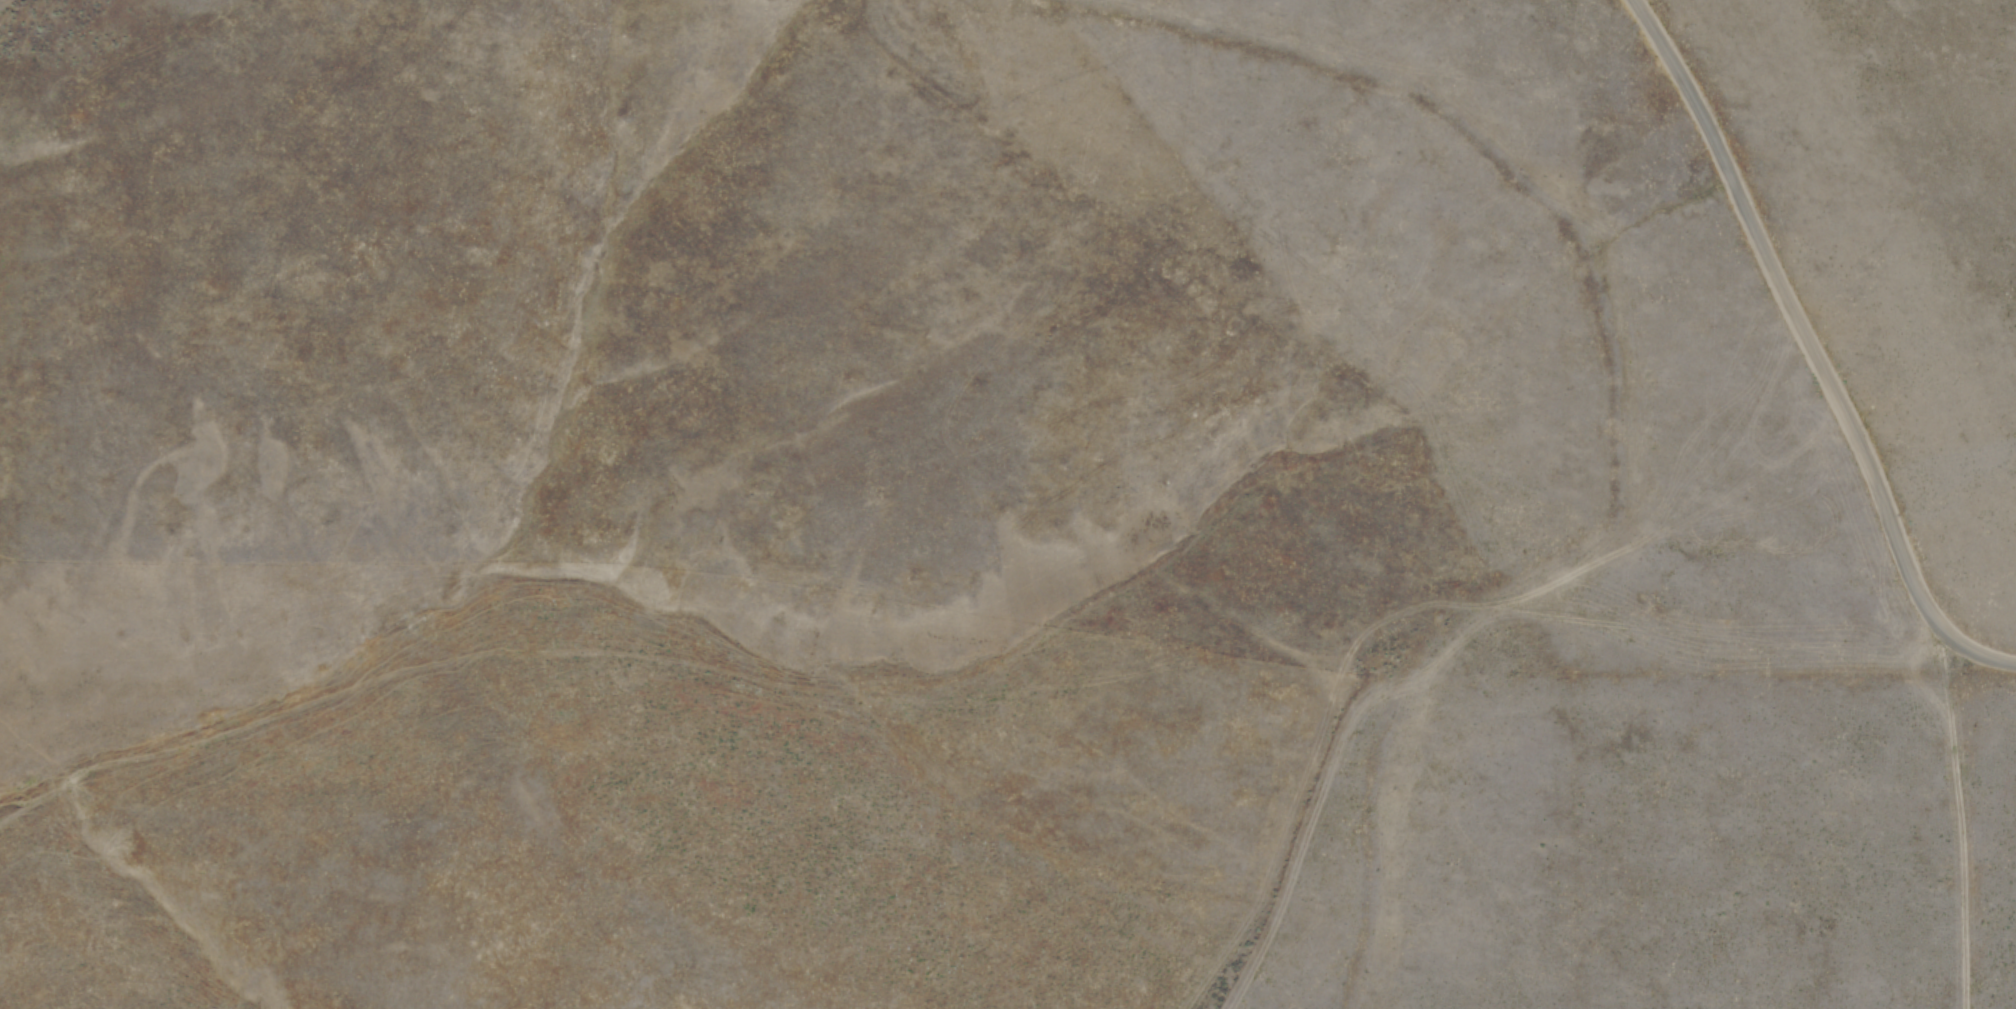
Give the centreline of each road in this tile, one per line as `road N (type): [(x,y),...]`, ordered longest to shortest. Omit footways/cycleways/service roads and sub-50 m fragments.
road 1 (residential): [(1636,0),(1678,67),(1857,434),(1926,604),(1972,646),(2015,658)]
road 2 (track): [(1962,1008),(1961,849),(1945,626)]

